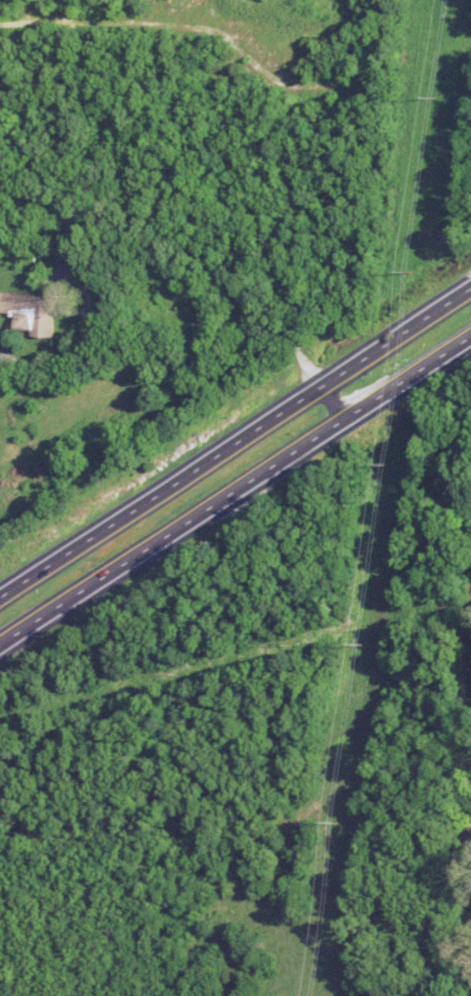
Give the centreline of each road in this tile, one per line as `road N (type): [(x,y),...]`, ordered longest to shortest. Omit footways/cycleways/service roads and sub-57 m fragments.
road 1 (primary): [(0,646),(470,337)]
road 2 (primary): [(470,292),(0,597)]
road 3 (residential): [(0,20),(220,31),(274,77),(309,85)]

